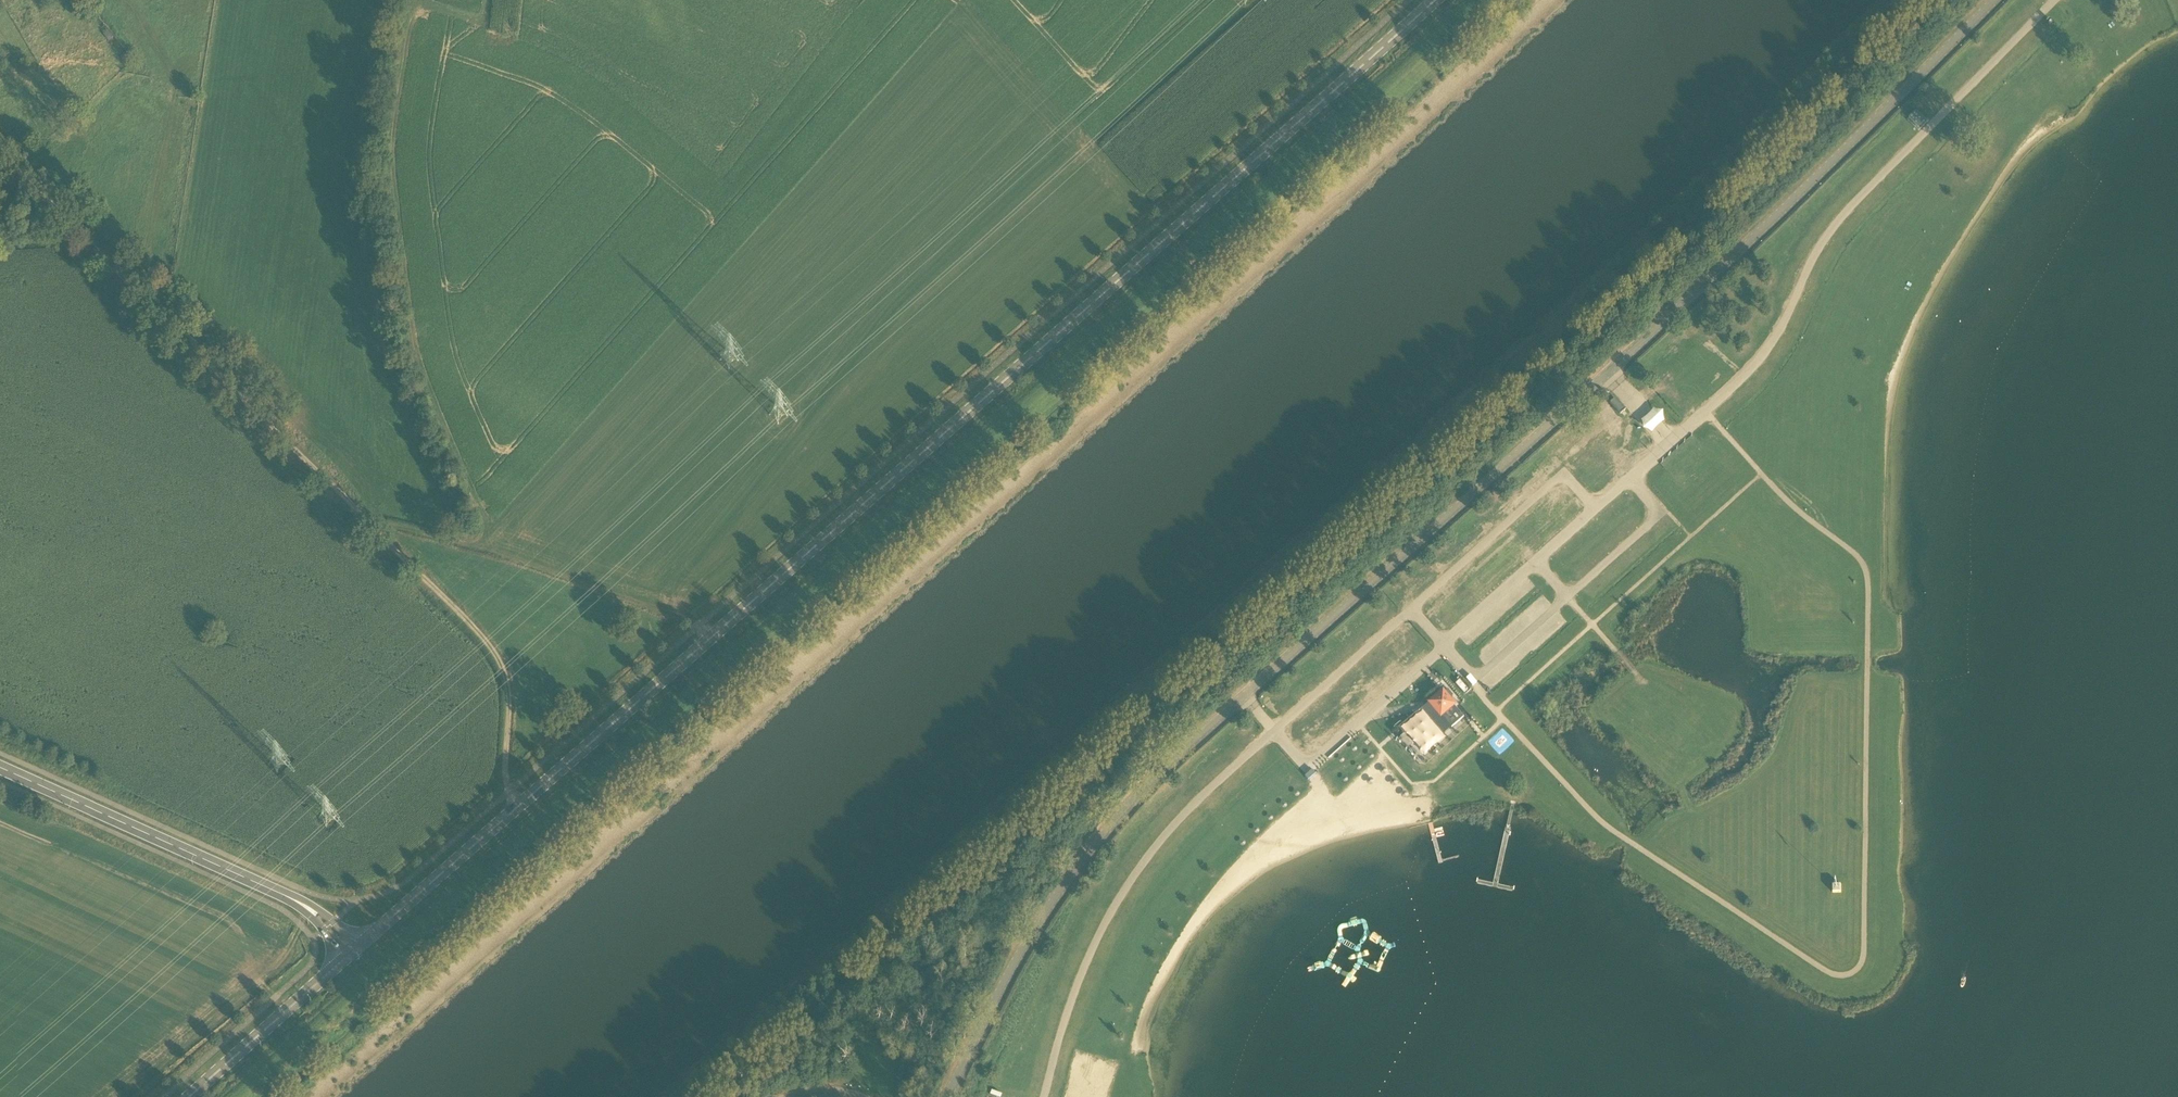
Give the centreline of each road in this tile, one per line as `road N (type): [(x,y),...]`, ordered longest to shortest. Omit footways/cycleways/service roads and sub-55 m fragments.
road 1 (unclassified): [(948,1096),(1059,890),(1145,787),(1607,373),(1994,0)]
road 2 (secondary): [(356,950),(1436,0)]
road 3 (track): [(487,0),(476,20),(420,3),(409,16),(391,103),(389,186),(415,351),(485,535),(482,549)]
road 4 (track): [(364,520),(0,152)]
road 5 (secondary): [(356,950),(289,897),(0,767)]
road 6 (track): [(509,791),(509,691),(499,658),(364,520)]
road 7 (track): [(699,626),(482,549)]
road 8 (secondary): [(191,1096),(356,950)]
road 9 (track): [(364,520),(482,549)]

